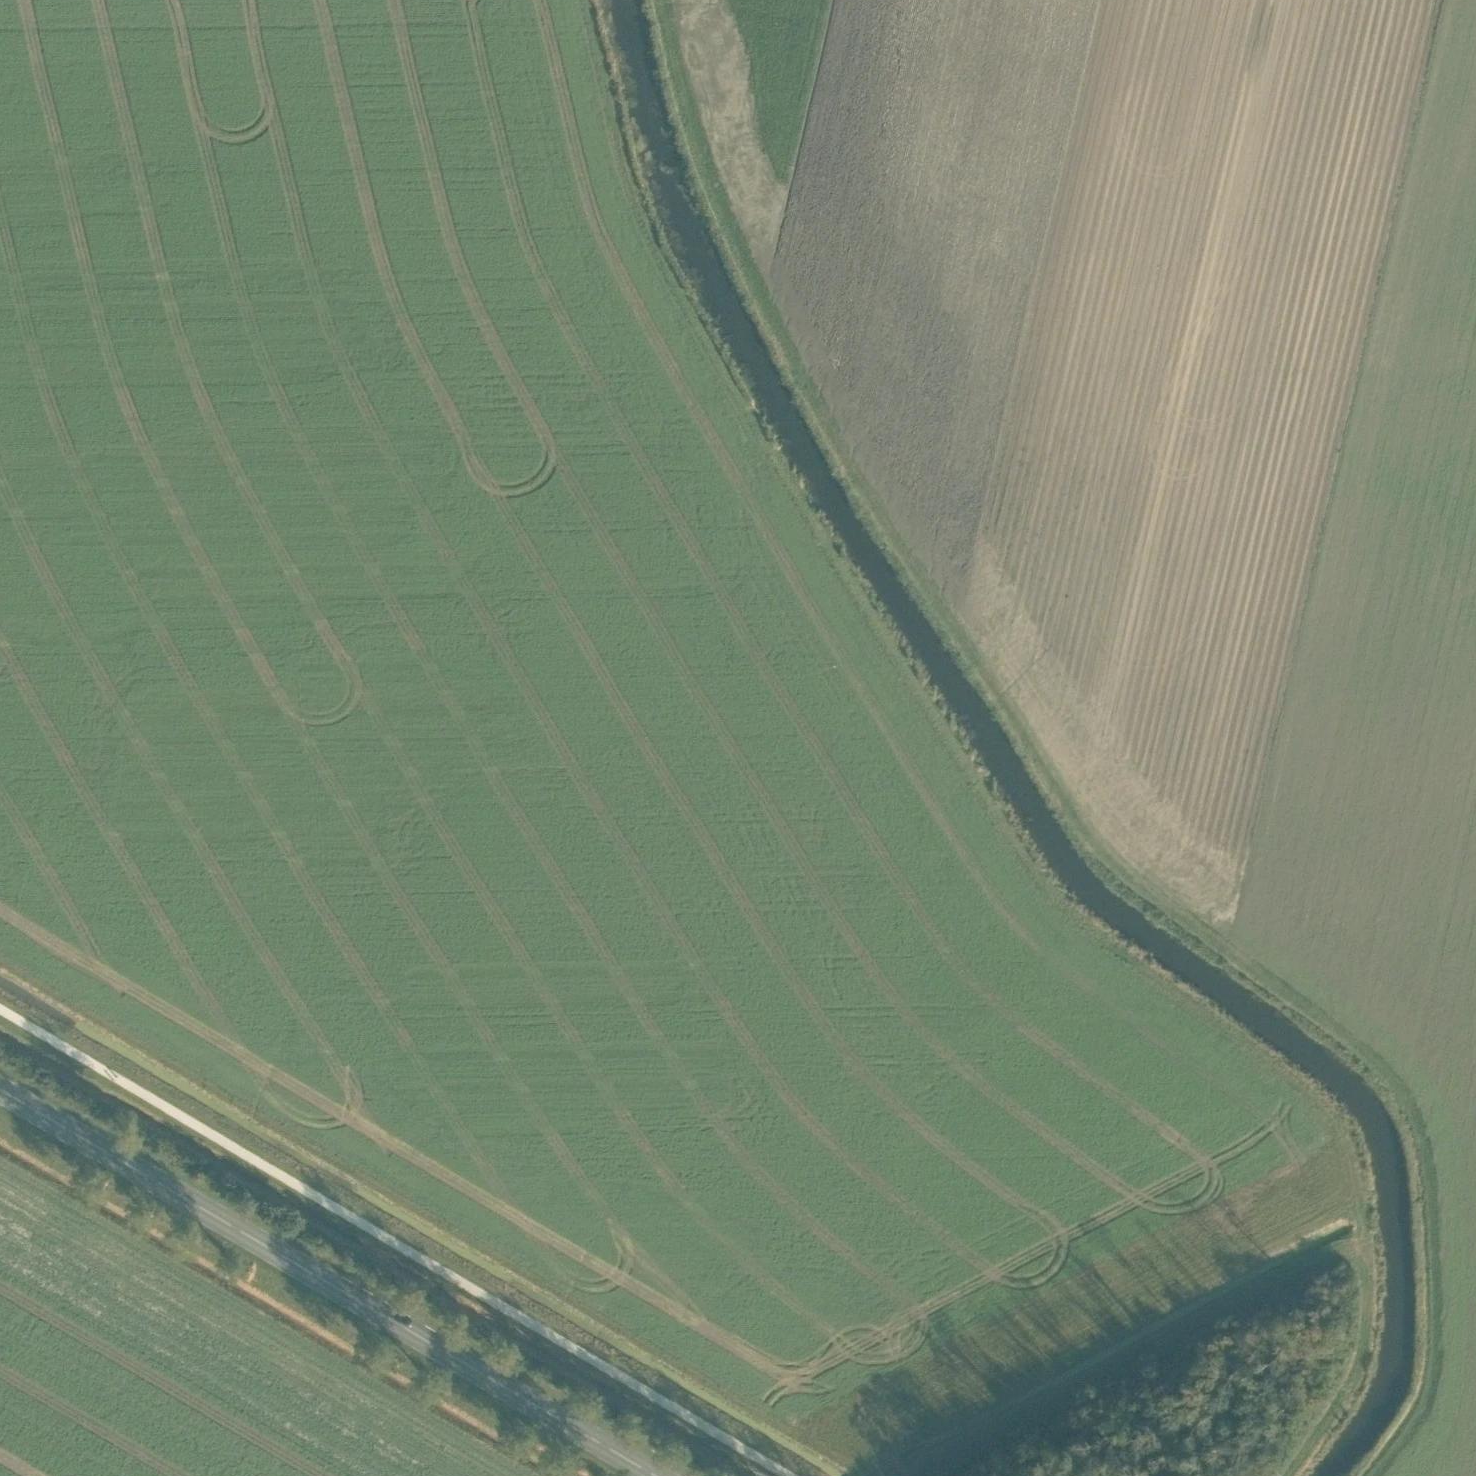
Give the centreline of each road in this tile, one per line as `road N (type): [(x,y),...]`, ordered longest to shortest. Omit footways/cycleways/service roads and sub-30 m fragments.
road 1 (secondary): [(649,1475),(0,1097)]

